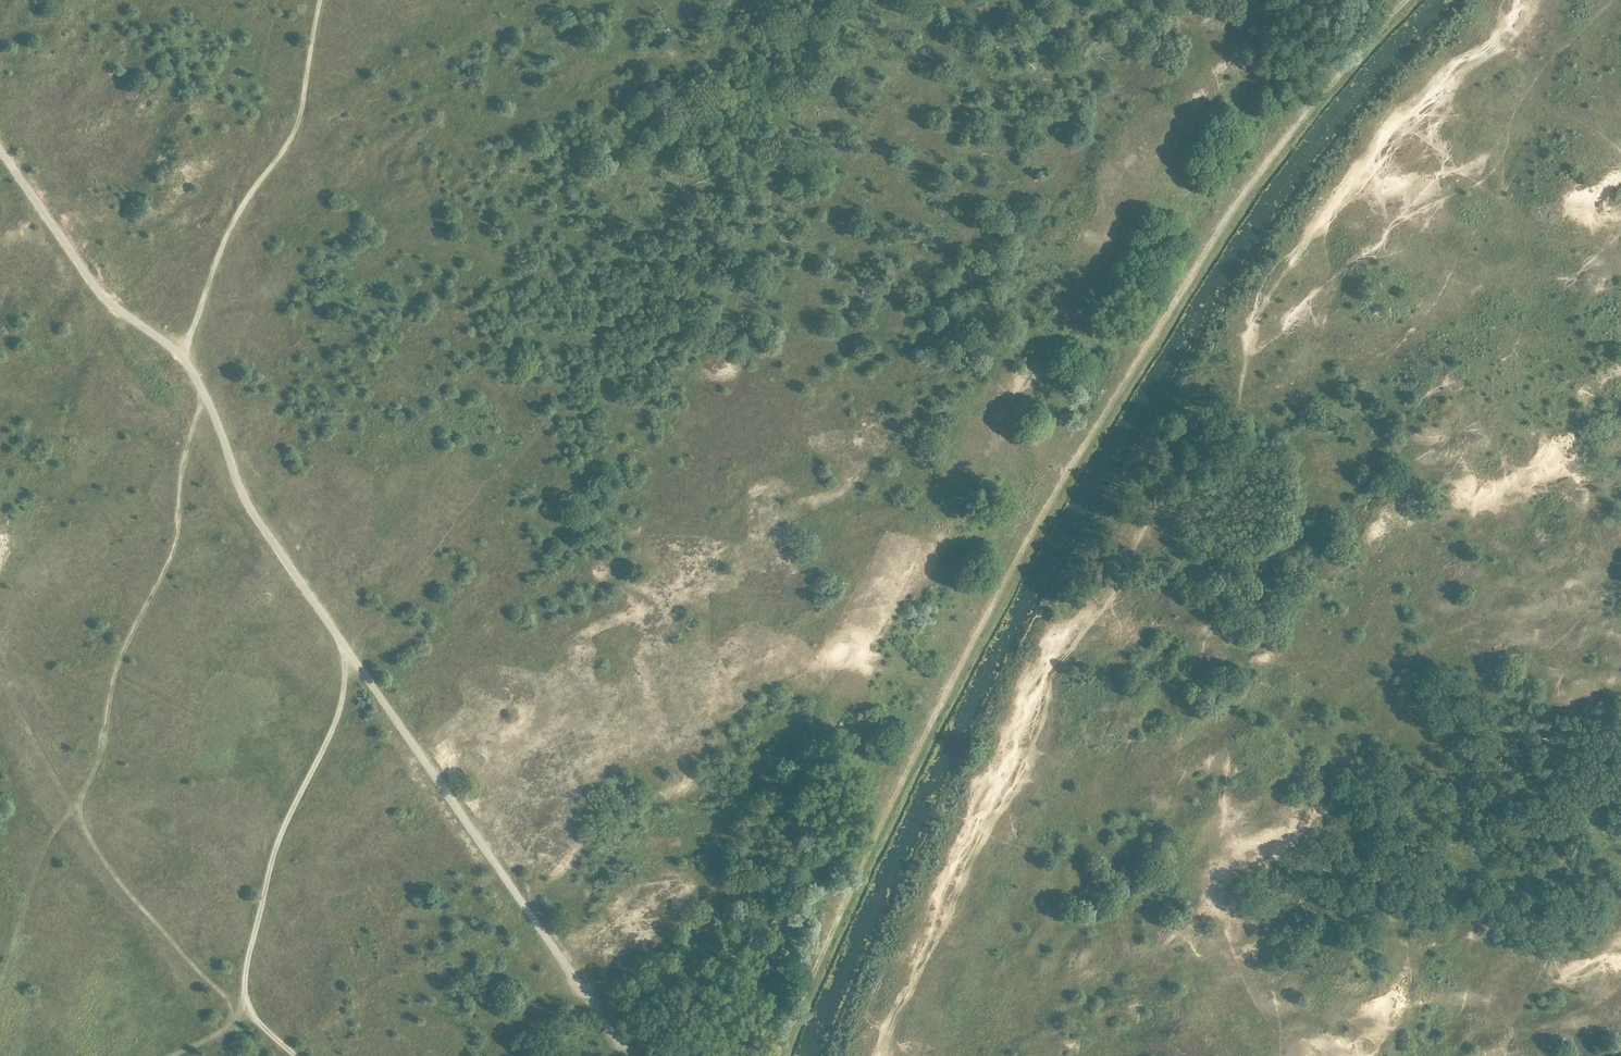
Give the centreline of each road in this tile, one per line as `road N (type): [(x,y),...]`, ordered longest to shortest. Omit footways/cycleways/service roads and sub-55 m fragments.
road 1 (track): [(778,1055),(887,812),(1030,536),(1226,219),(1406,0)]
road 2 (track): [(628,1055),(246,503),(205,398)]
road 3 (track): [(171,1055),(224,1033),(235,1019),(232,1005),(123,885),(78,807),(100,756),(121,652),(173,550),(182,469),(205,398)]
road 4 (track): [(349,653),(336,724),(275,848),(246,967),(250,1013),(296,1055)]
road 5 (track): [(184,358),(234,219),(295,131),(321,0)]
road 6 (track): [(205,398),(184,358),(101,294),(0,150)]

